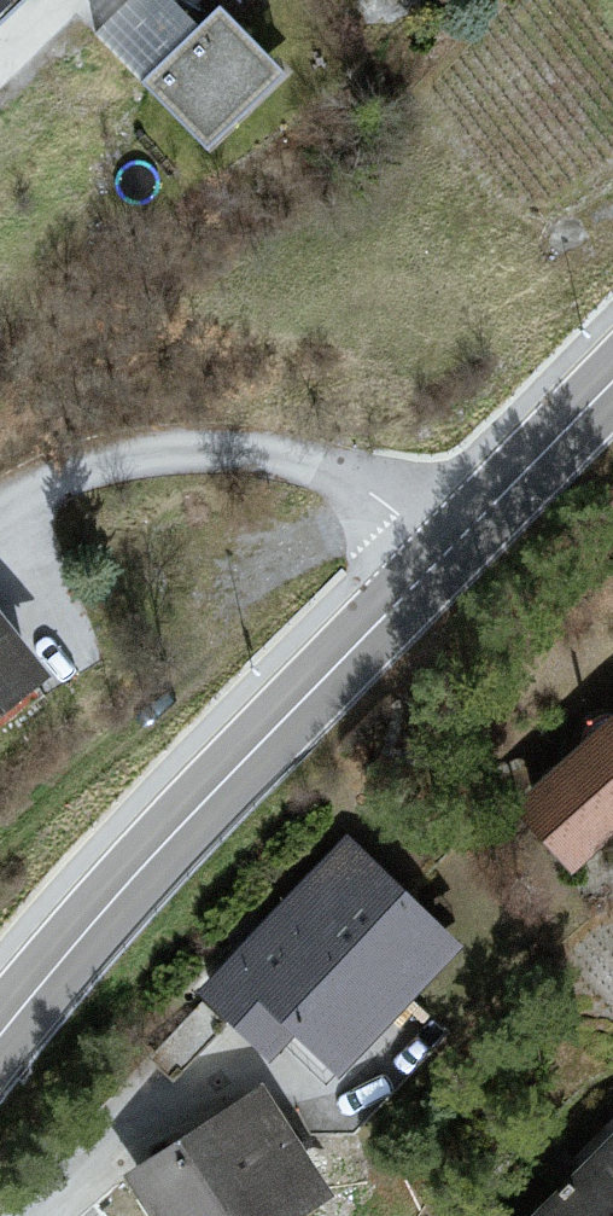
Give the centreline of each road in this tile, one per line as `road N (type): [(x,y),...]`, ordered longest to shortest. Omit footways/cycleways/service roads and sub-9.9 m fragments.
road 1 (secondary): [(0,1035),(160,850),(454,549)]
road 2 (residential): [(0,513),(94,464),(190,452),(351,480),(454,549)]
road 3 (secondary): [(454,549),(612,382)]

